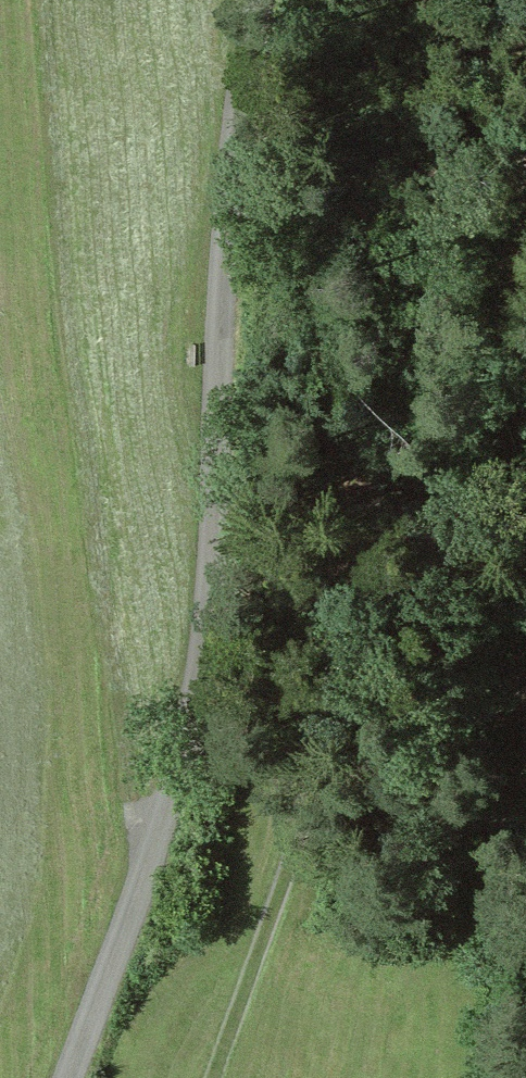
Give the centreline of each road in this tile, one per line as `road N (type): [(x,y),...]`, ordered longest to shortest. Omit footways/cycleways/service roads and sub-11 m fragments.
road 1 (unclassified): [(69,1077),(174,802),(210,670),(237,137),(261,0)]
road 2 (track): [(220,1077),(386,580),(391,469),(422,435),(469,422),(504,435),(525,480)]

